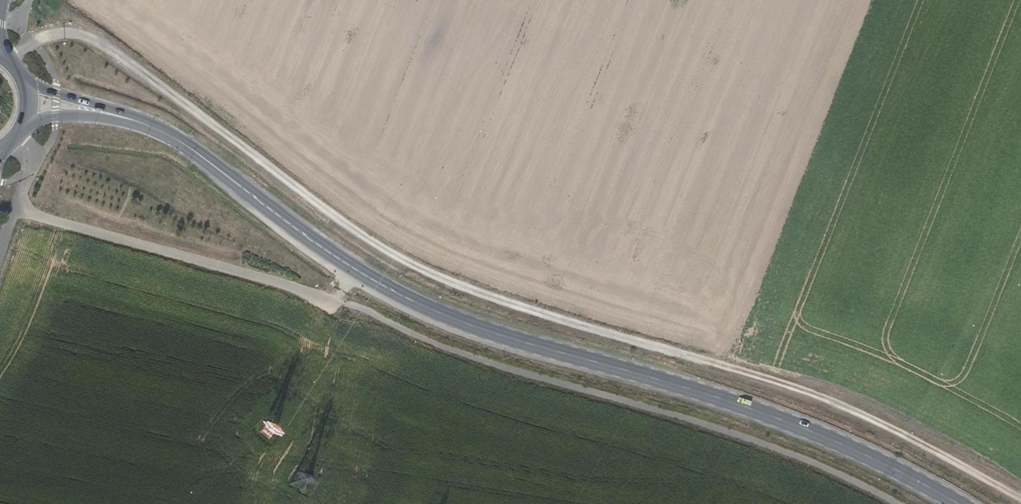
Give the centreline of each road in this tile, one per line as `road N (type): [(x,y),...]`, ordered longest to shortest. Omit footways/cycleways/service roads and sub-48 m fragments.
road 1 (track): [(13,63),(58,33),(91,37),(353,231),(439,278),(807,395),(937,453),(1020,503)]
road 2 (secondary): [(959,503),(771,415),(511,339),(393,291),(175,138),(134,120)]
road 3 (secondary): [(134,120),(47,91),(21,72)]

